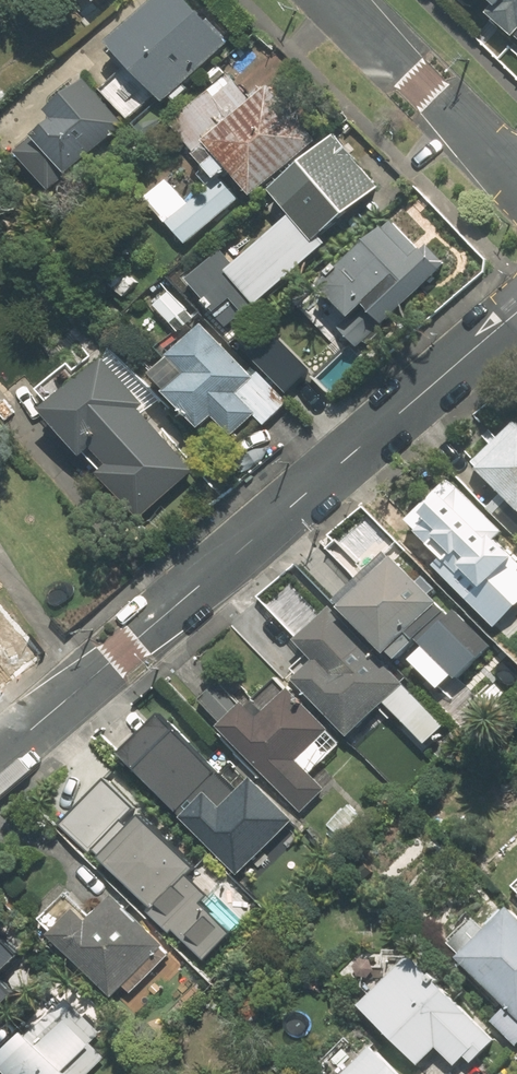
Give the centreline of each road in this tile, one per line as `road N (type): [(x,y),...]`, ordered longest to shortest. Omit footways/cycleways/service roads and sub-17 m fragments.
road 1 (residential): [(516,312),(0,758)]
road 2 (tertiary): [(516,180),(338,0)]

